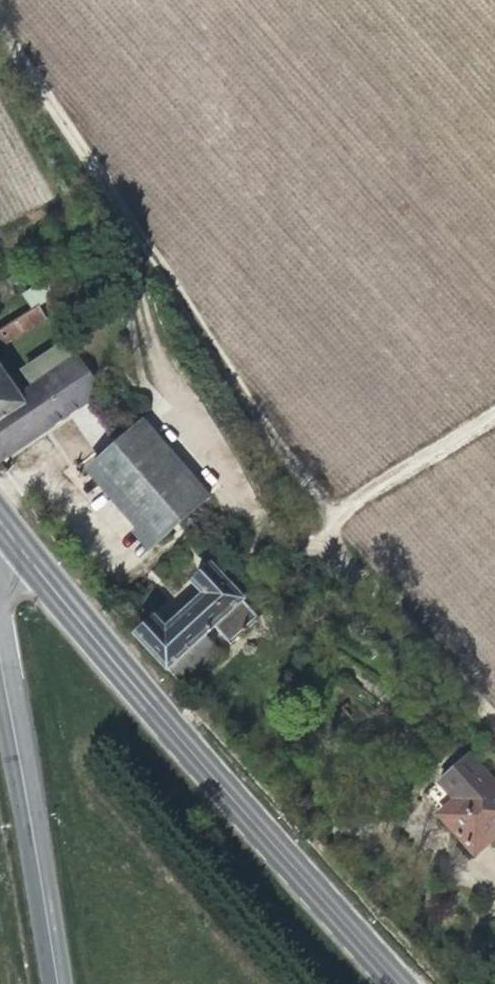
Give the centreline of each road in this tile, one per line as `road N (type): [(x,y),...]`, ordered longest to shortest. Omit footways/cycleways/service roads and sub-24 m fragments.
road 1 (secondary): [(0,521),(199,763),(397,983)]
road 2 (tertiary): [(57,983),(0,658)]

